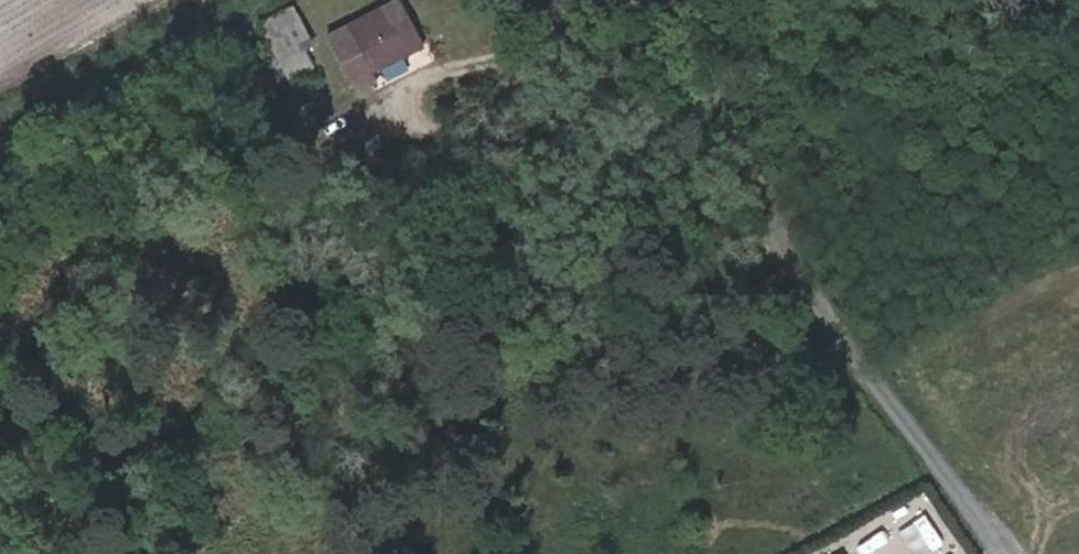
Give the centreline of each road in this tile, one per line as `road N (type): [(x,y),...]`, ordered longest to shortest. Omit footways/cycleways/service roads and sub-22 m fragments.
road 1 (unclassified): [(679,0),(752,188),(825,318),(1002,553)]

